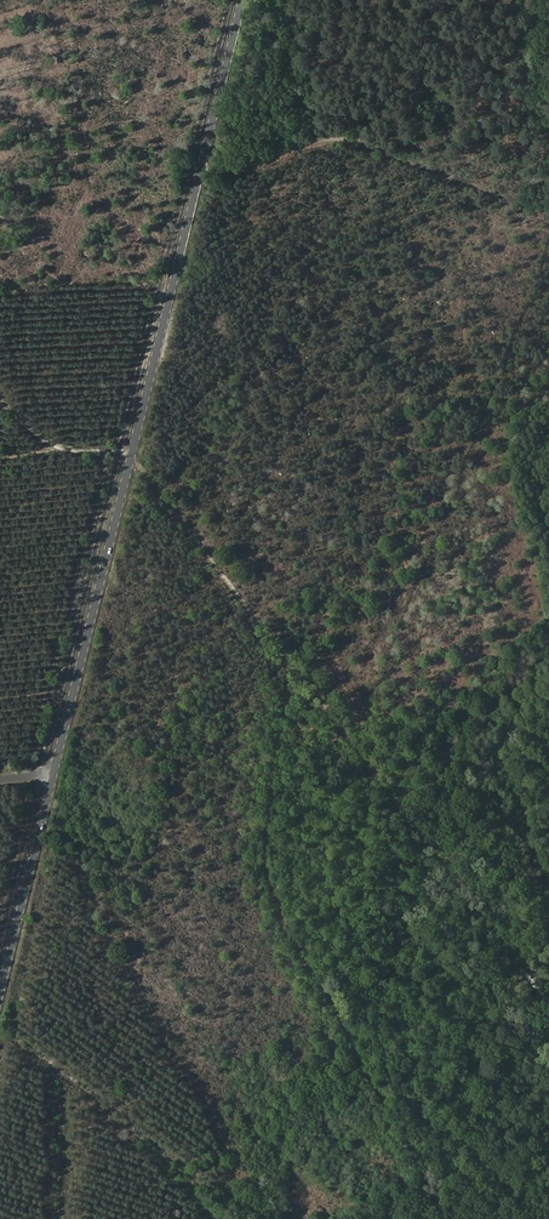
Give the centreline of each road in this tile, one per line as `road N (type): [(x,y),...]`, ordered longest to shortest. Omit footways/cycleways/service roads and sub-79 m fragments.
road 1 (secondary): [(244,0),(52,774)]
road 2 (track): [(131,454),(516,958)]
road 3 (track): [(0,1031),(172,1167),(217,1218)]
road 4 (secondary): [(52,774),(0,985)]
road 5 (track): [(64,1077),(63,1218)]
road 6 (track): [(0,402),(66,450),(119,452)]

